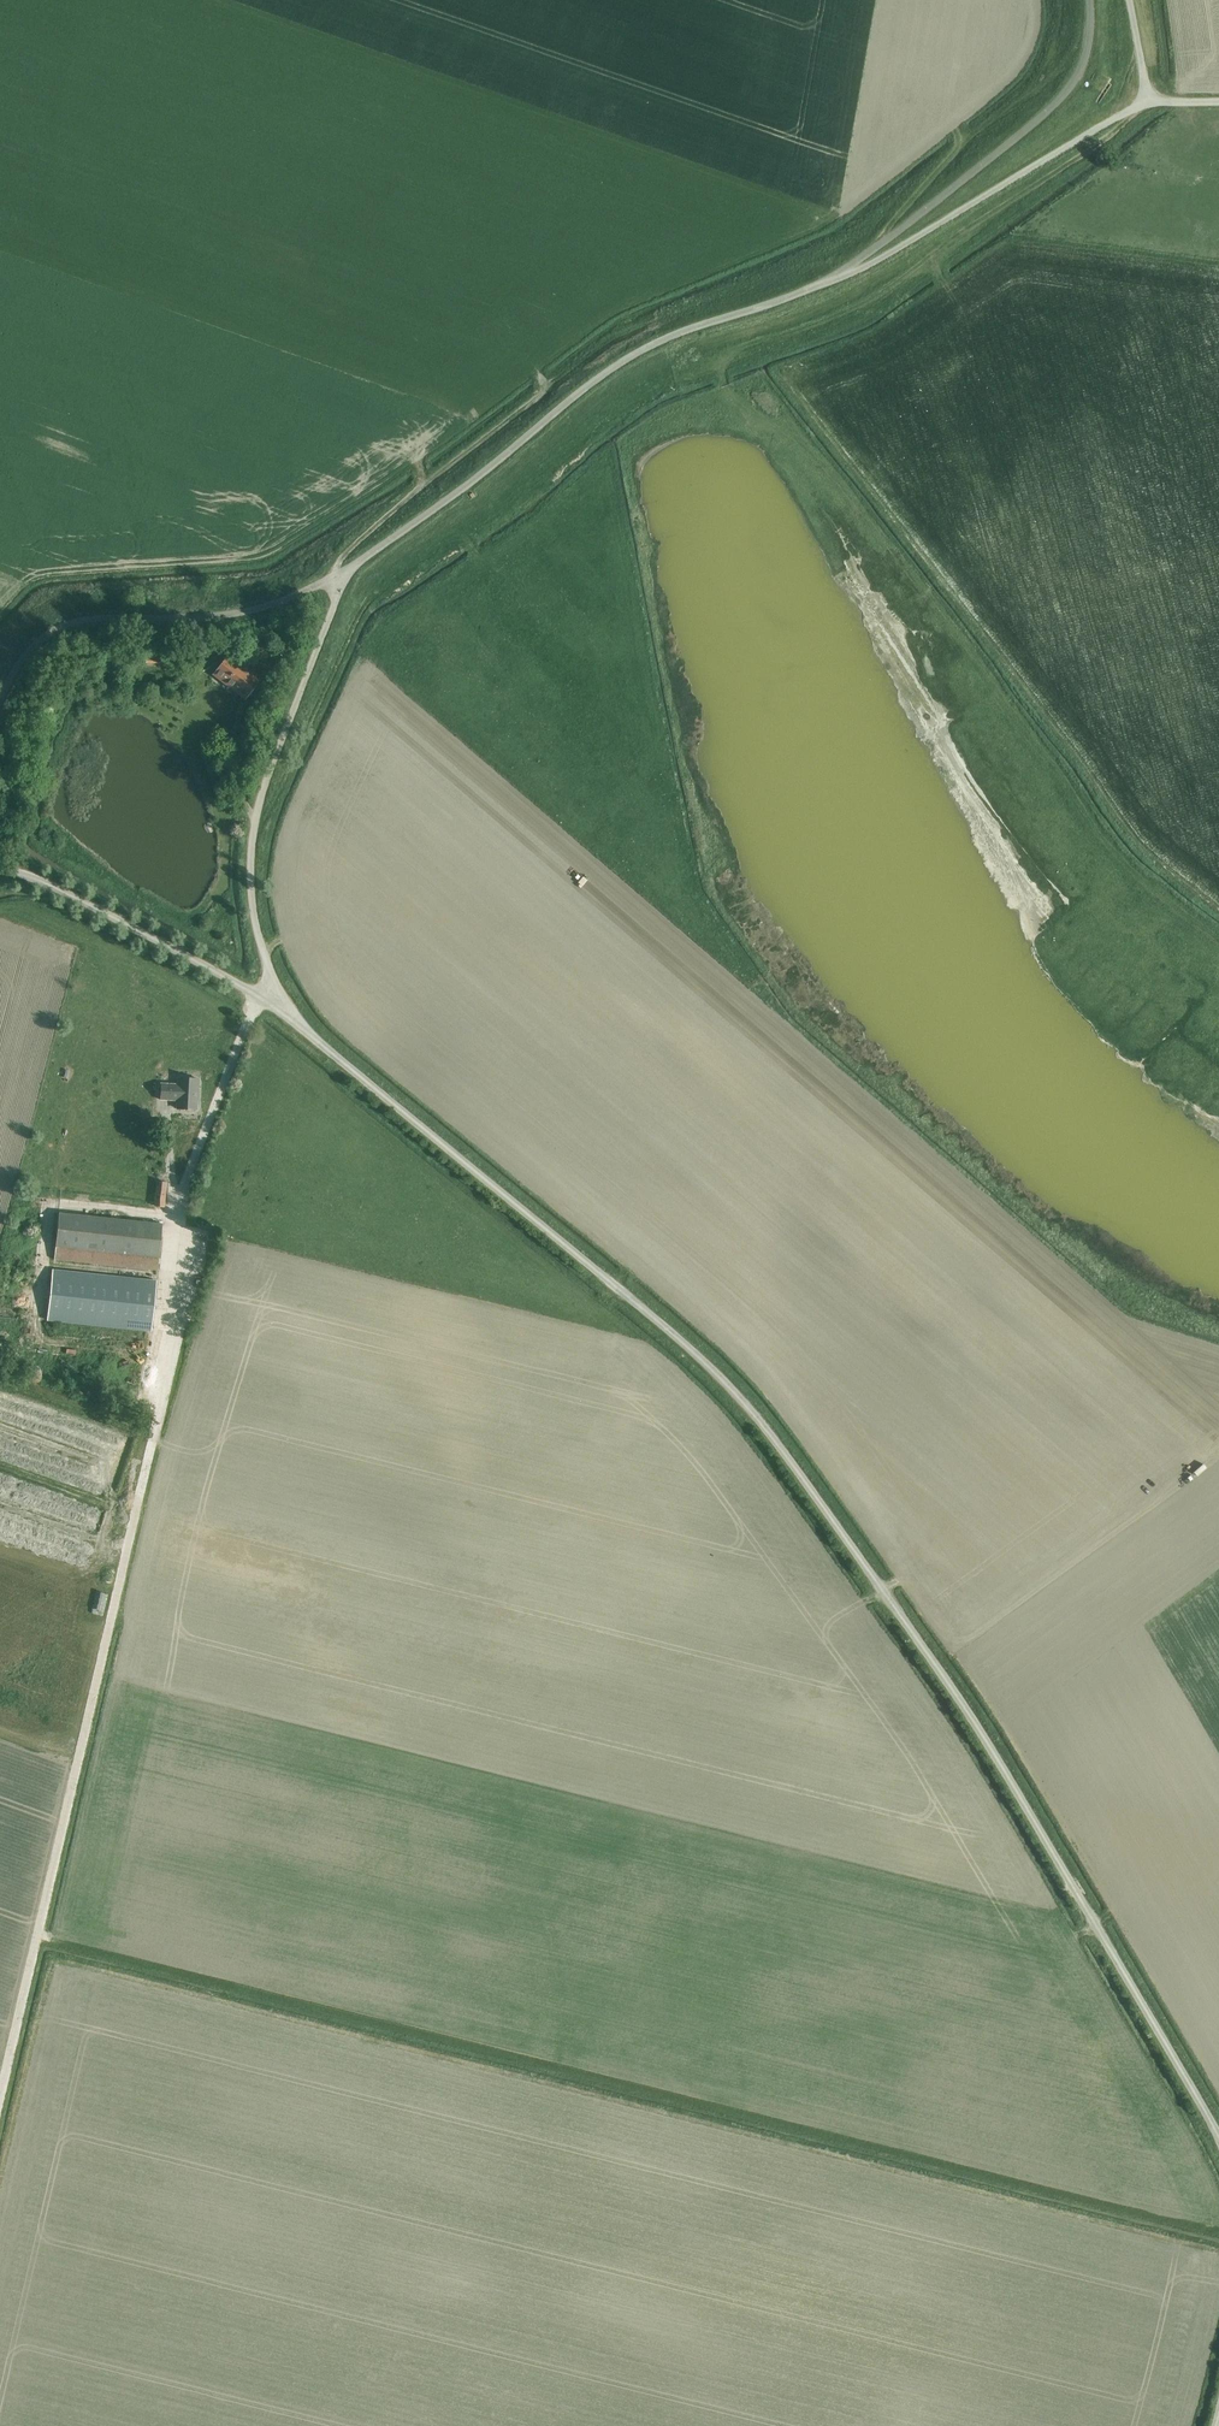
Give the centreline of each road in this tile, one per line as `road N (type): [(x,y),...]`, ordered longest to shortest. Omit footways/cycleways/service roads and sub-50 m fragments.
road 1 (unclassified): [(1218,2140),(961,1680),(769,1422),(571,1241),(346,1065),(282,1003)]
road 2 (unclassified): [(346,574),(609,369),(651,346),(837,277)]
road 3 (unclassified): [(282,1003),(252,907),(255,813),(346,574)]
road 4 (unclassified): [(837,277),(959,185),(1072,85),(1085,55),(1087,0)]
road 5 (unclassified): [(0,700),(15,668),(52,630),(82,620),(250,610),(346,574)]
road 6 (unclassified): [(837,277),(1145,99)]
road 7 (unclassified): [(282,1003),(29,875),(0,868)]

